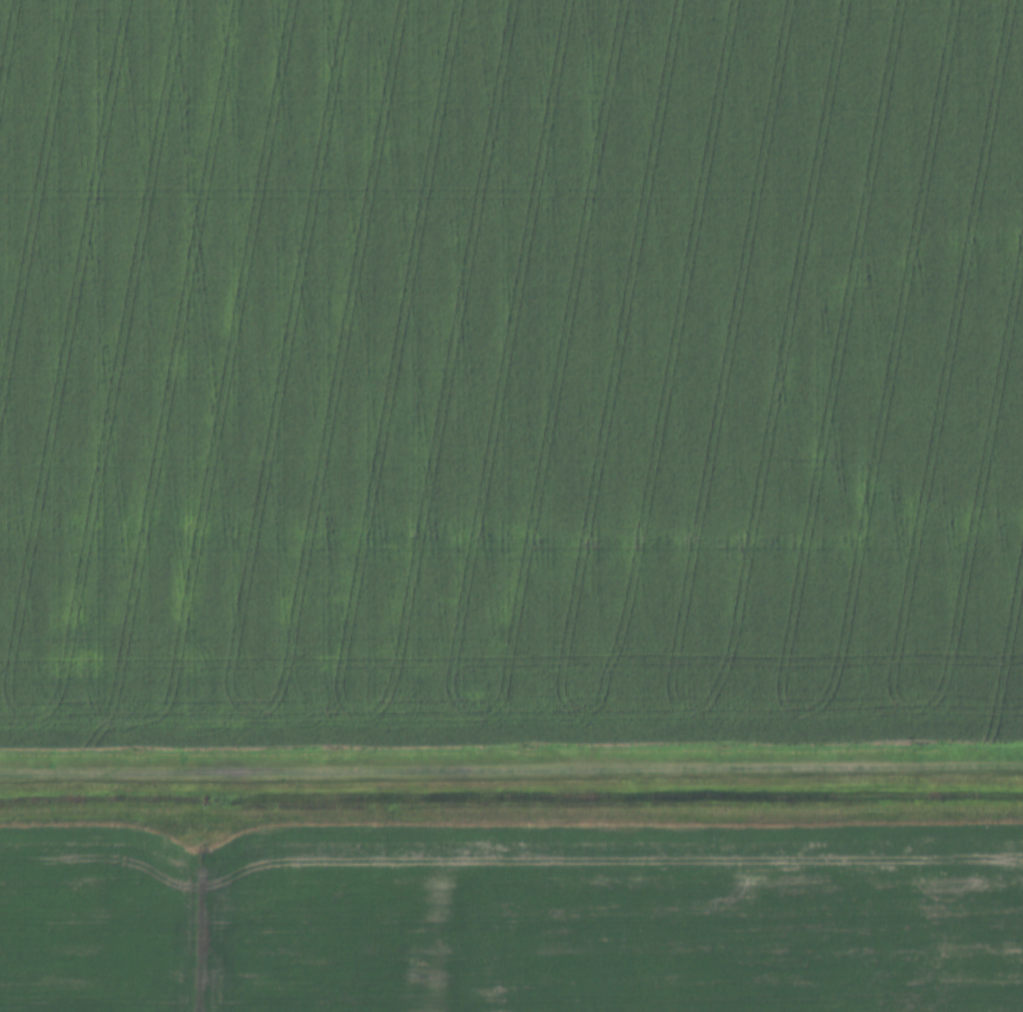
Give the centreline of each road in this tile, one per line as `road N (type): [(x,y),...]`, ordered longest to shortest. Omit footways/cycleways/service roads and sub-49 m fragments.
road 1 (track): [(1022,764),(0,772)]

